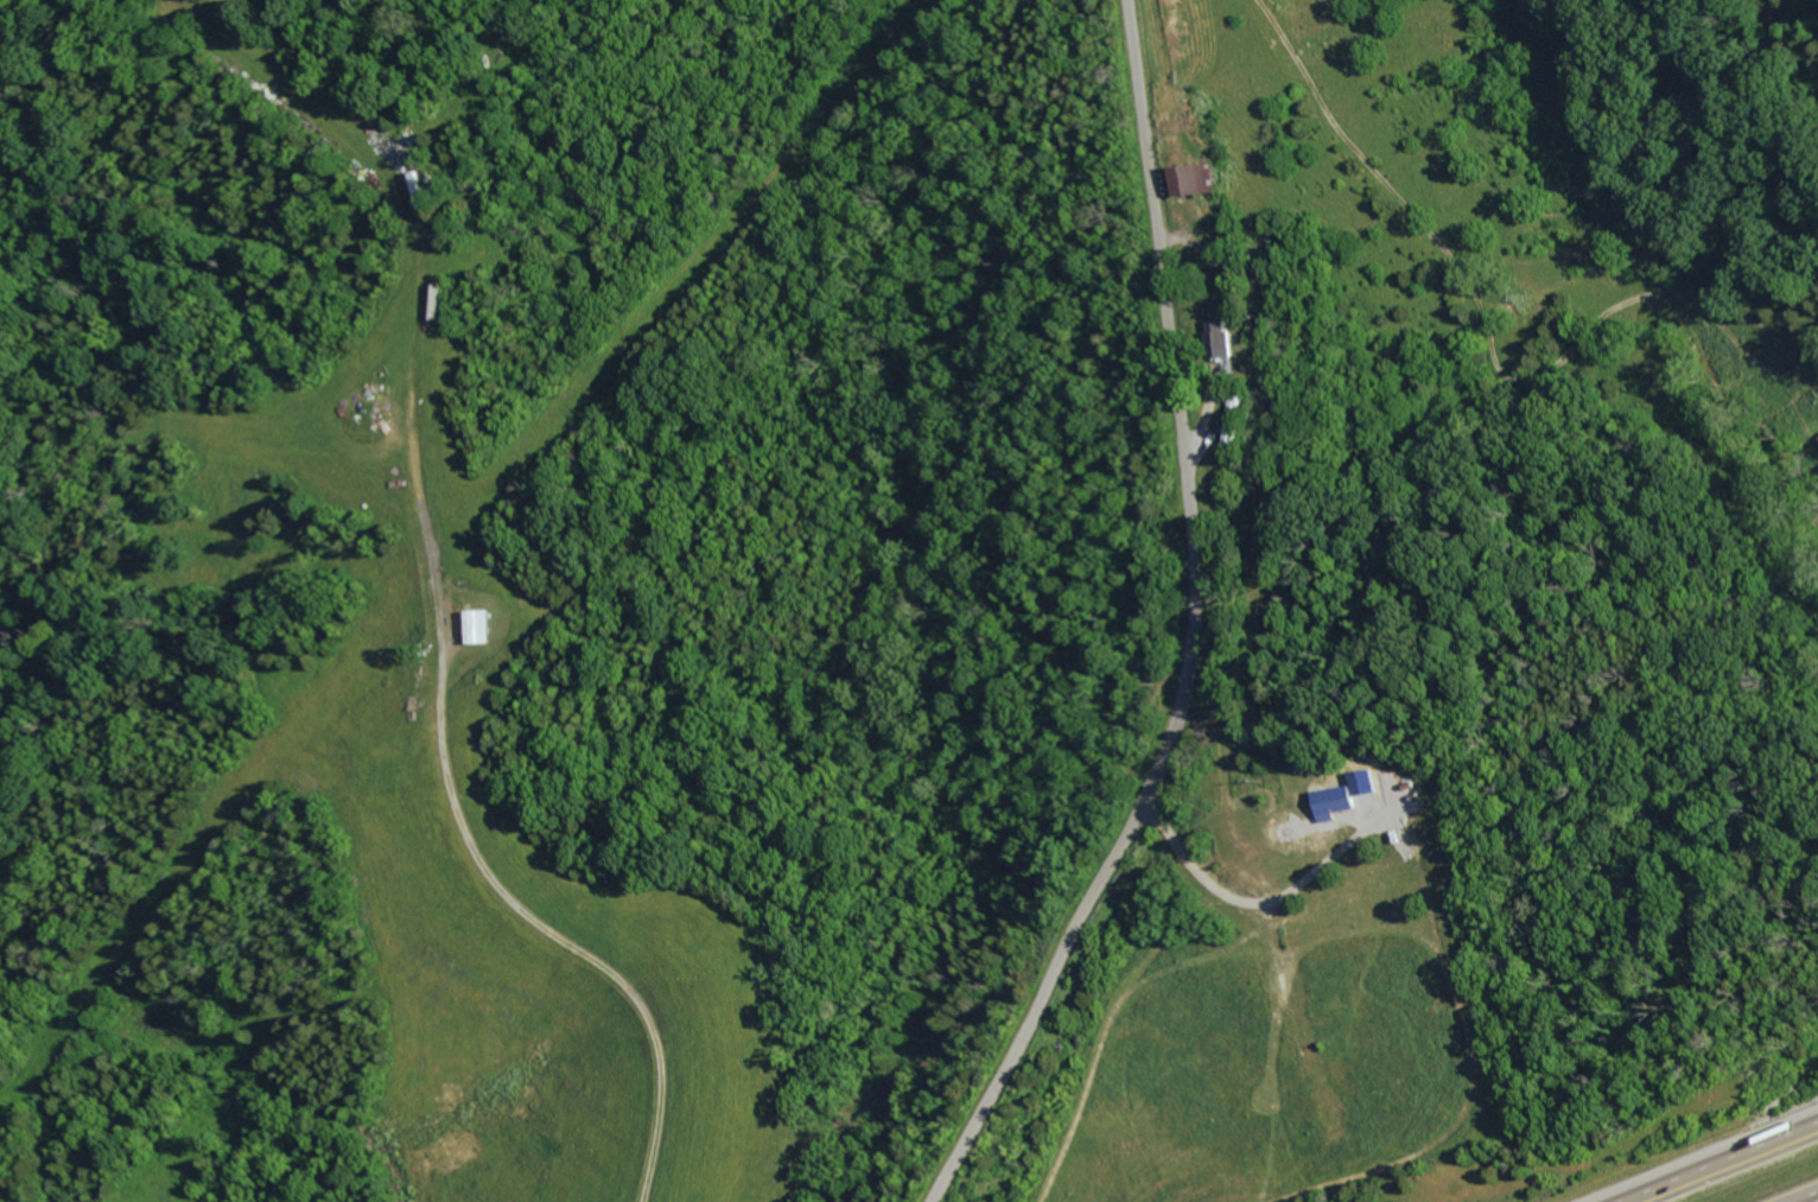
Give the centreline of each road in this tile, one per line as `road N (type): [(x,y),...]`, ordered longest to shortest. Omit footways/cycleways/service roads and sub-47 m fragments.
road 1 (residential): [(942,1201),(1148,800),(1190,664),(1189,475),(1133,0)]
road 2 (motorway): [(1817,1120),(1609,1201)]

